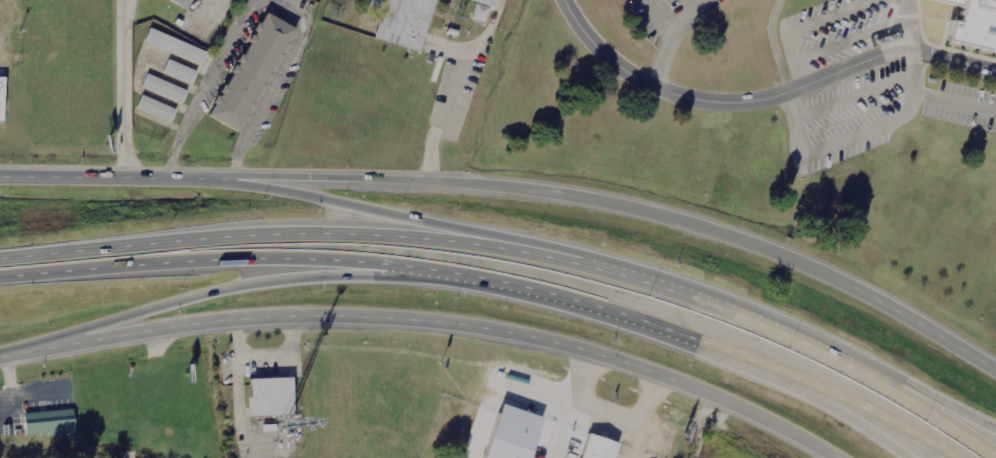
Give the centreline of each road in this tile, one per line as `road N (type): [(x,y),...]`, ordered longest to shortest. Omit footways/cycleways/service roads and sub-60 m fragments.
road 1 (secondary): [(995,372),(862,293),(693,225),(522,190),(189,179)]
road 2 (secondary): [(18,353),(267,317),(477,328),(687,387),(830,457)]
road 3 (trunk): [(673,295),(471,245),(386,238),(286,236),(0,259)]
road 4 (trunk): [(0,280),(296,260),(457,274),(540,292)]
road 5 (trunk): [(18,353),(245,287),(343,276),(540,292)]
road 6 (trunk): [(673,295),(515,240),(189,179)]
road 7 (residential): [(995,66),(918,44),(758,100),(679,97),(607,59),(560,0)]
road 8 (trunk): [(747,360),(951,457)]
road 9 (trunk): [(540,292),(747,360)]
road 10 (trunk): [(863,374),(673,295)]
road 11 (trunk): [(189,179),(0,176)]
road 12 (trunk): [(747,360),(905,457)]
road 13 (trunk): [(992,457),(863,374)]
road 14 (trunk): [(995,434),(863,374)]

